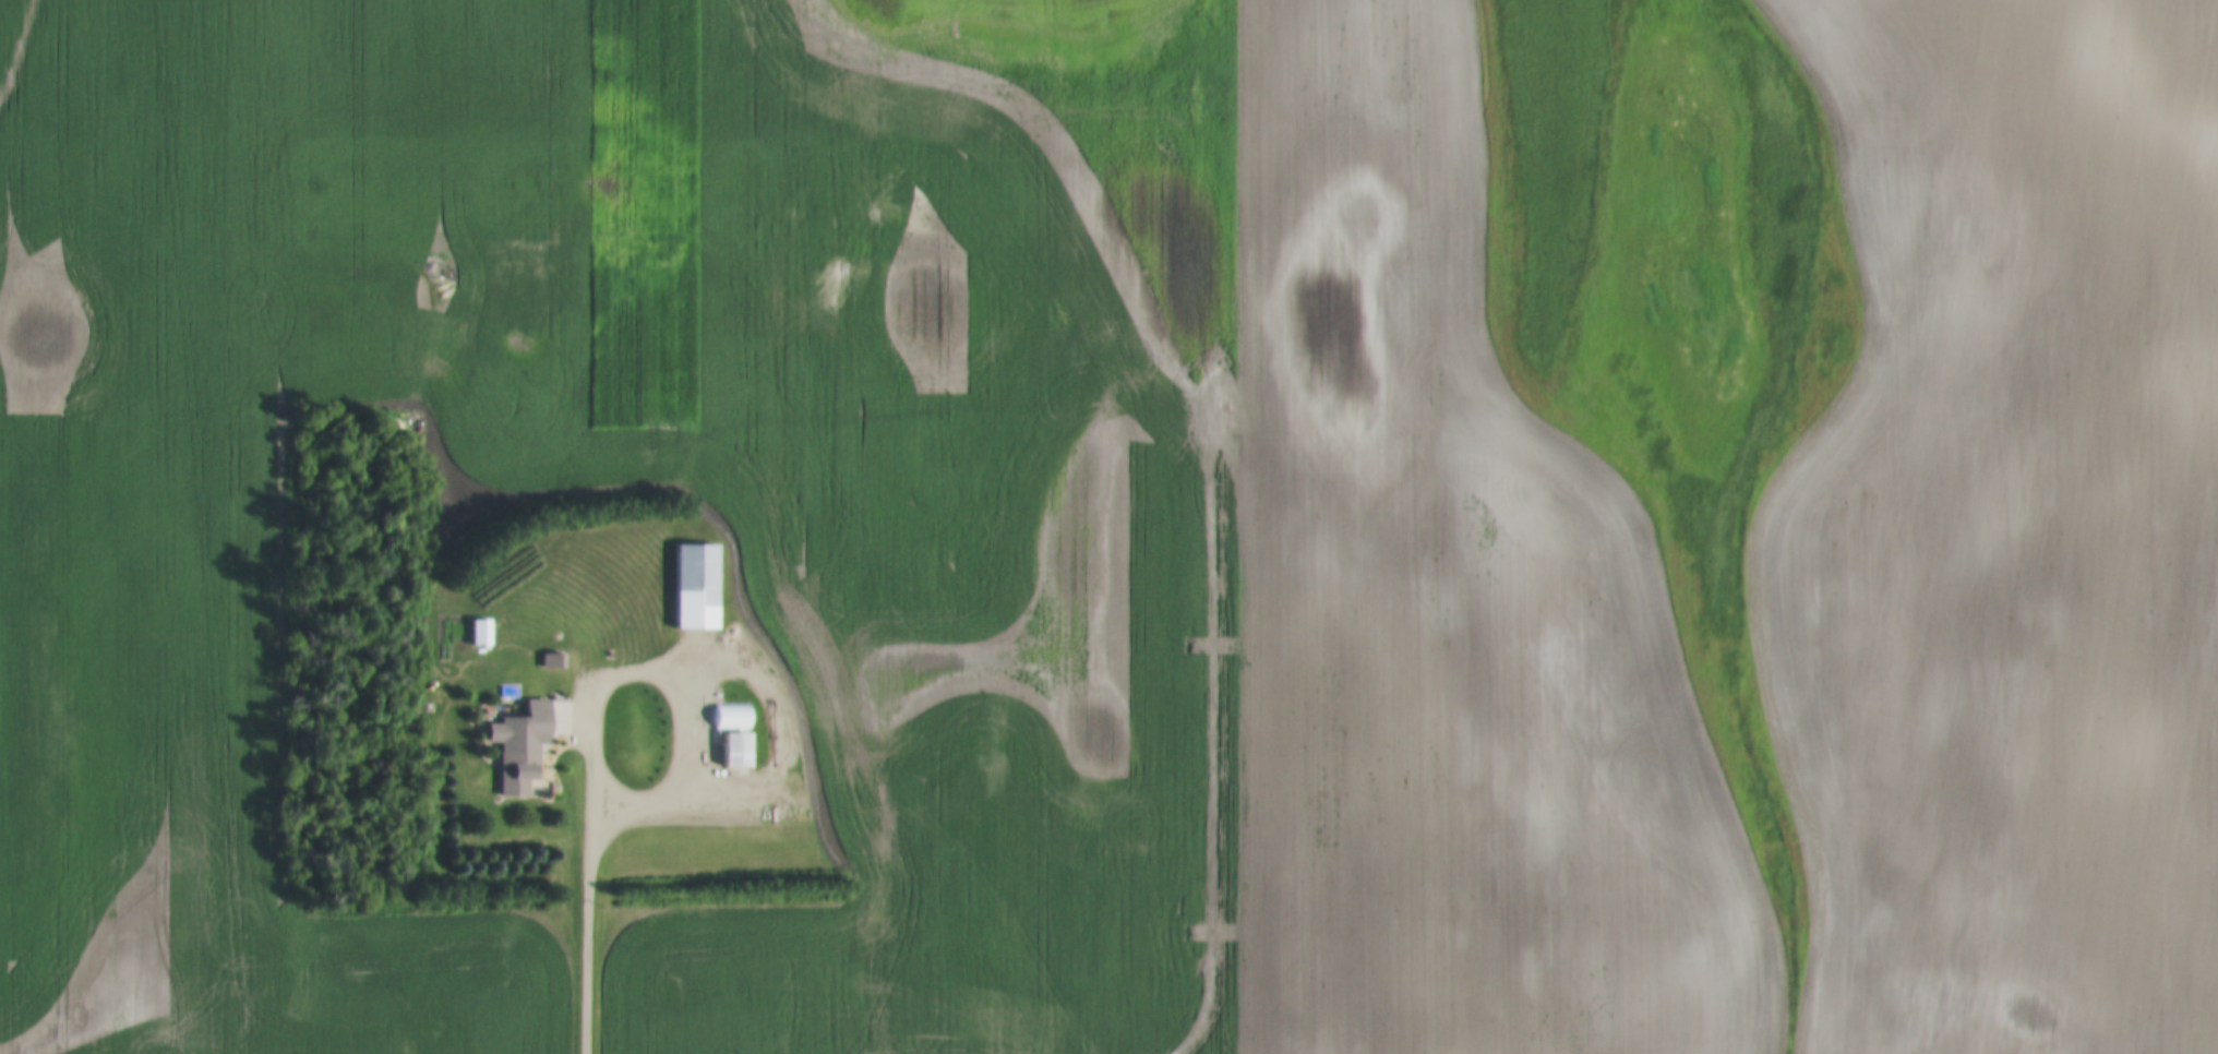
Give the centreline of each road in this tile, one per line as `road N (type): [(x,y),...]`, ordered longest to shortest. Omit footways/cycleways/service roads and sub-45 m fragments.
road 1 (track): [(1240,1053),(1244,0)]

